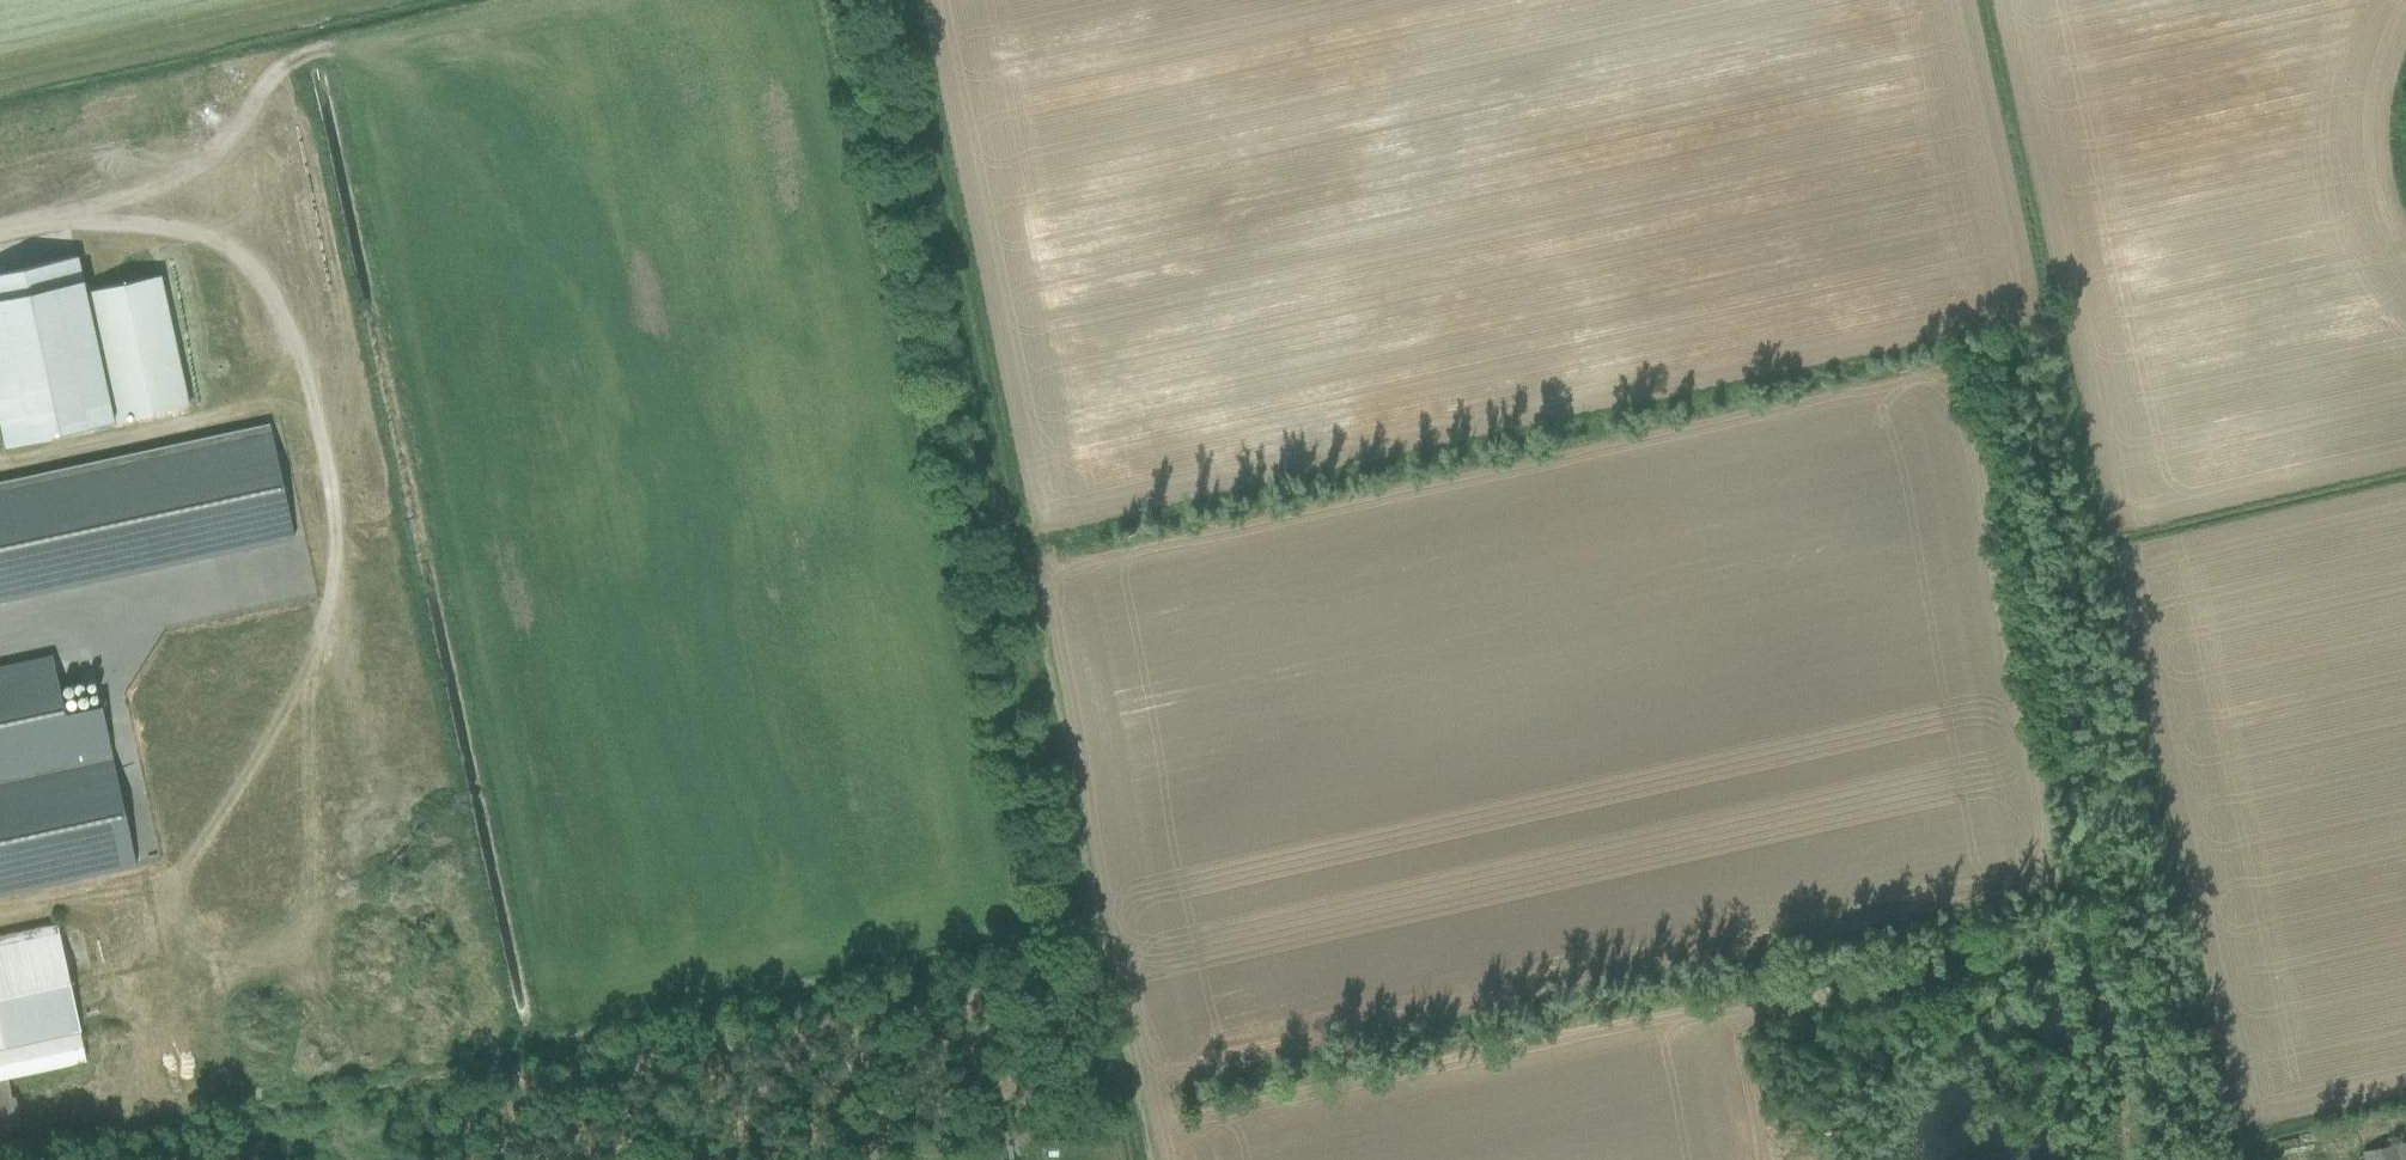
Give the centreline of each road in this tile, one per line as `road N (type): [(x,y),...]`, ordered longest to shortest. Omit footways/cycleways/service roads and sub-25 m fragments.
road 1 (track): [(2172,1159),(2133,1003),(2082,943),(2032,941),(1883,1000),(1822,997),(1787,1018),(1763,1045),(1773,1159)]

